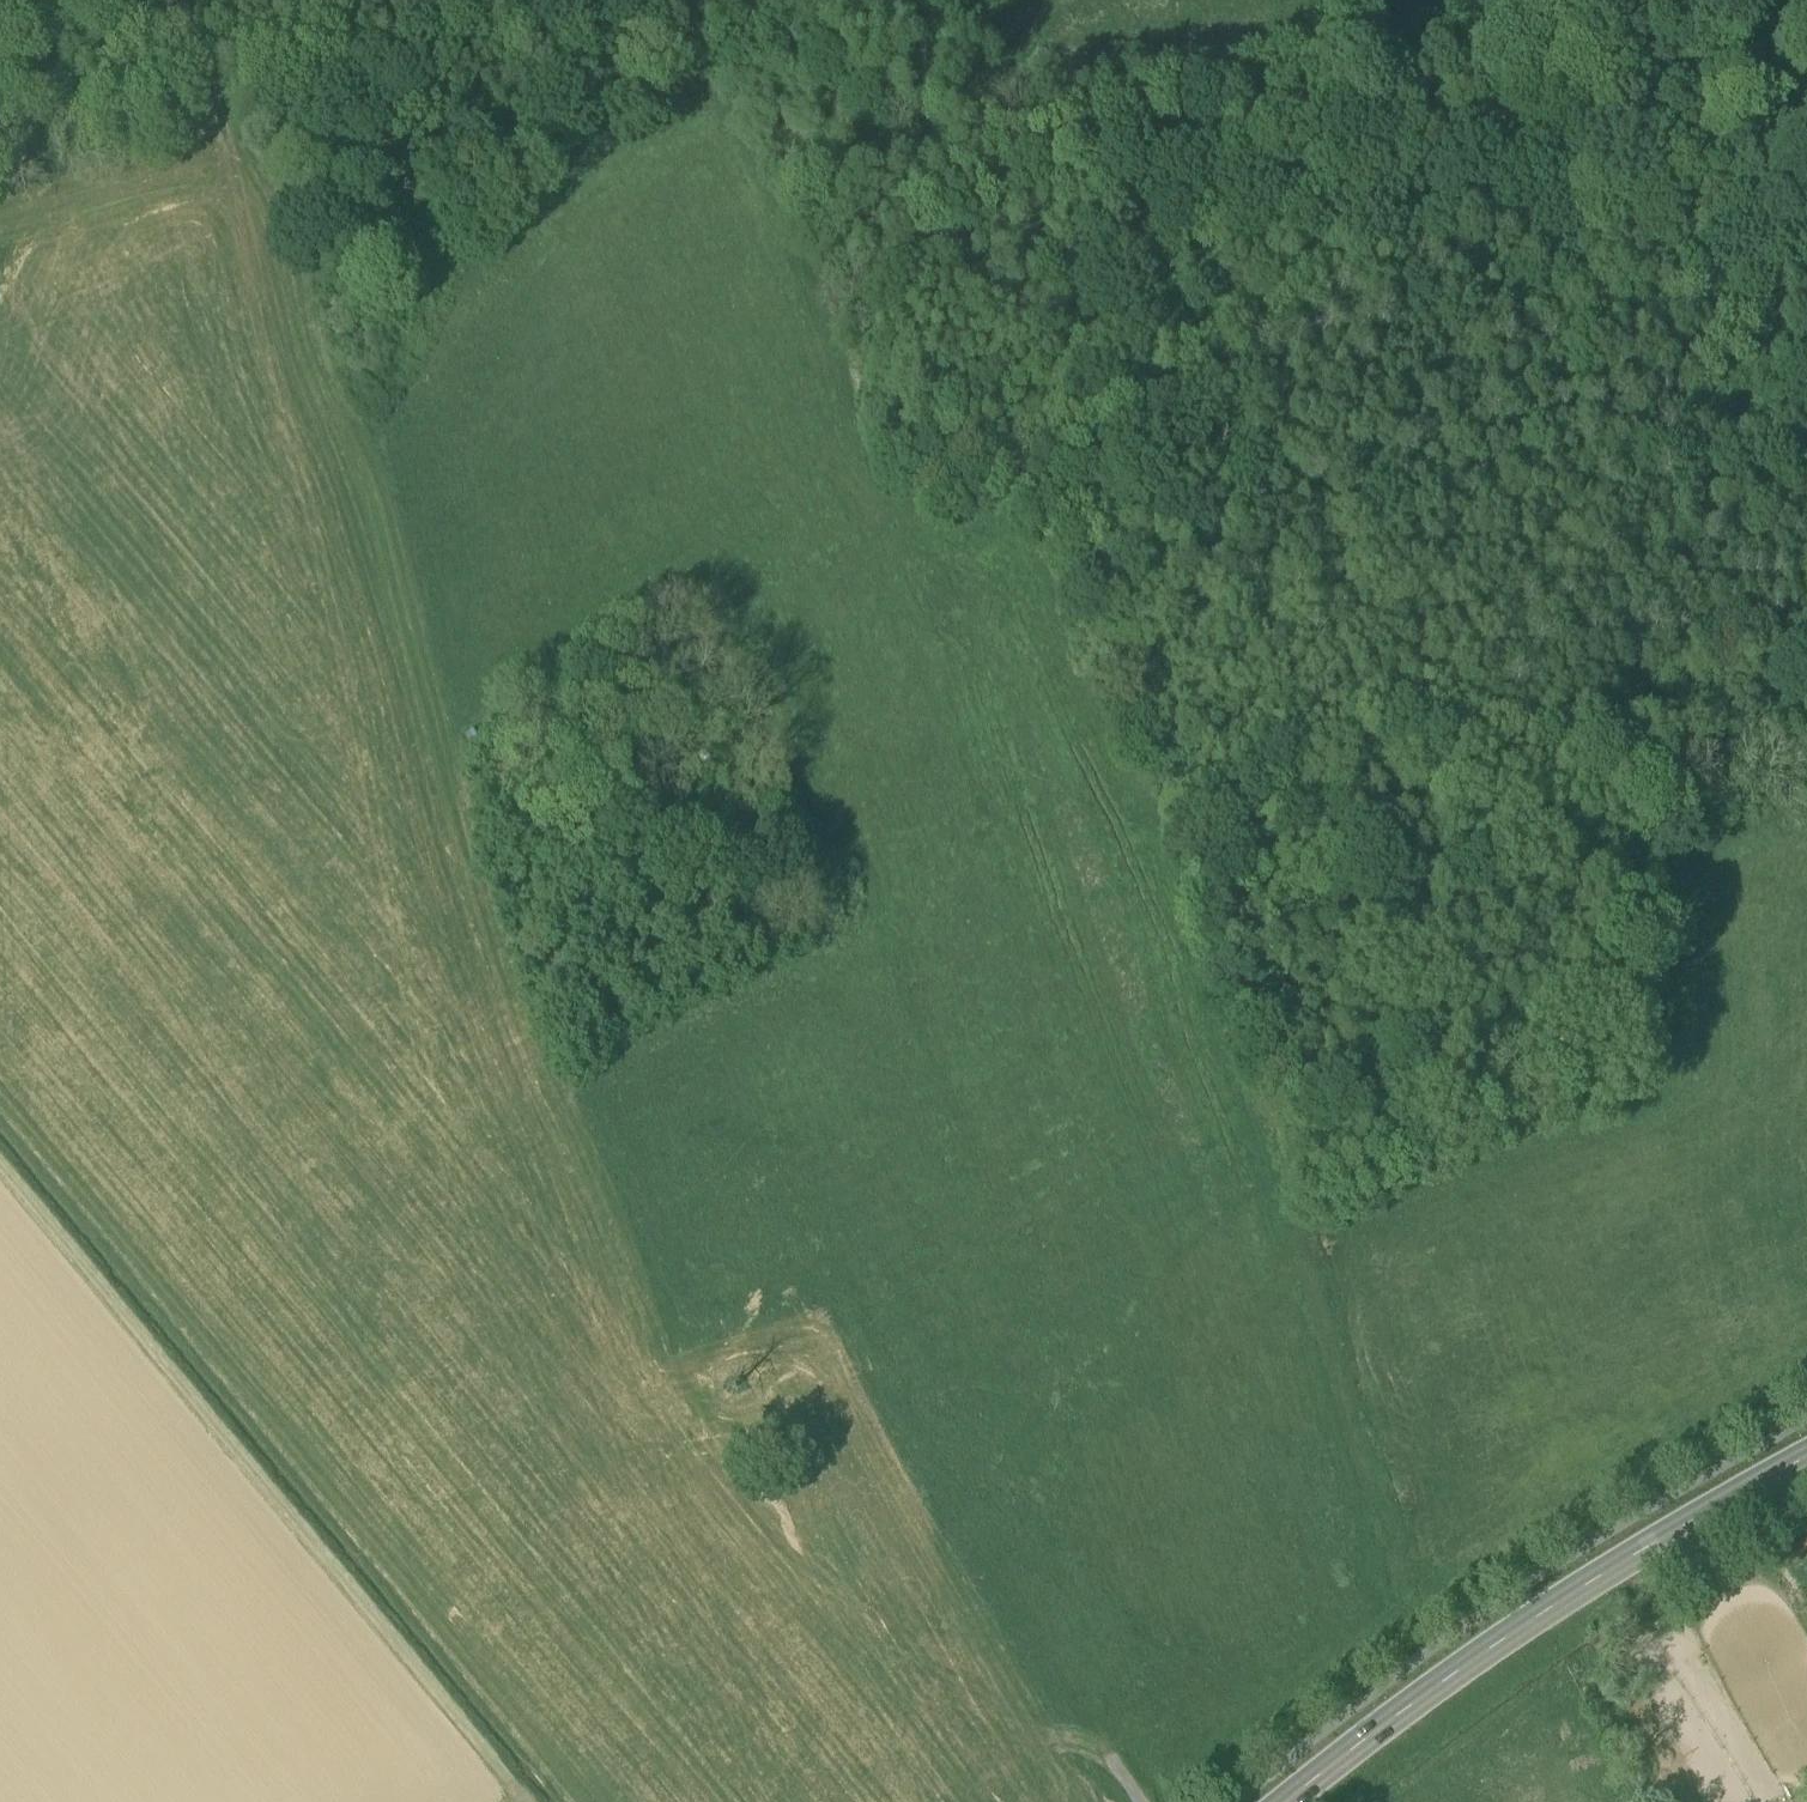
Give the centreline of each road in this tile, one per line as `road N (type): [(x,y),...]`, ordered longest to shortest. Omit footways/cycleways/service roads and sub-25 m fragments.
road 1 (secondary): [(1290,1801),(1509,1638),(1806,1459)]
road 2 (track): [(1806,196),(1769,192),(1747,149),(1719,0)]

